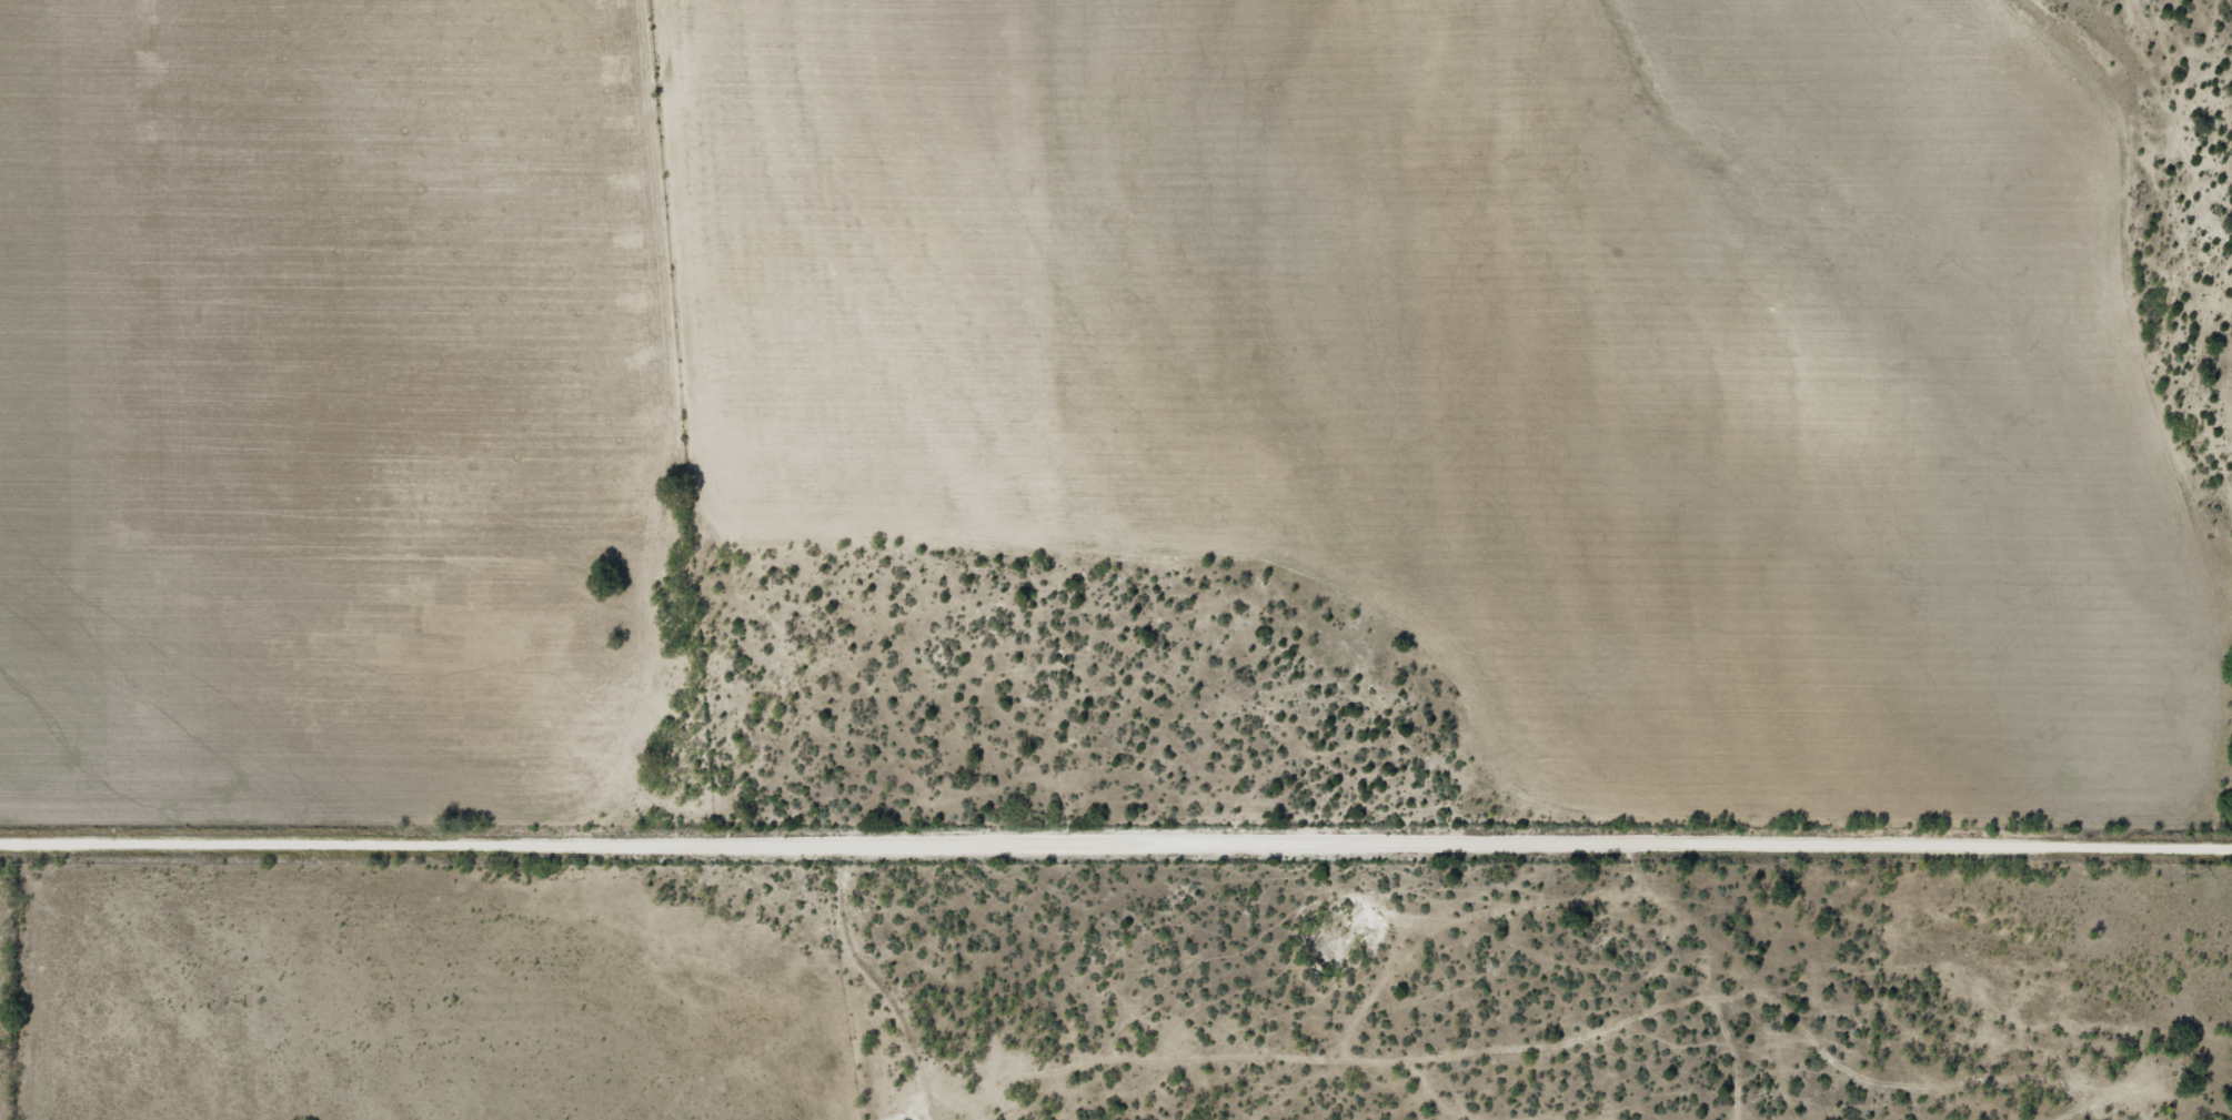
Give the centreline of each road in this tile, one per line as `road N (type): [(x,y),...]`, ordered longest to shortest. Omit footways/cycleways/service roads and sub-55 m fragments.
road 1 (residential): [(2231,848),(0,844)]

